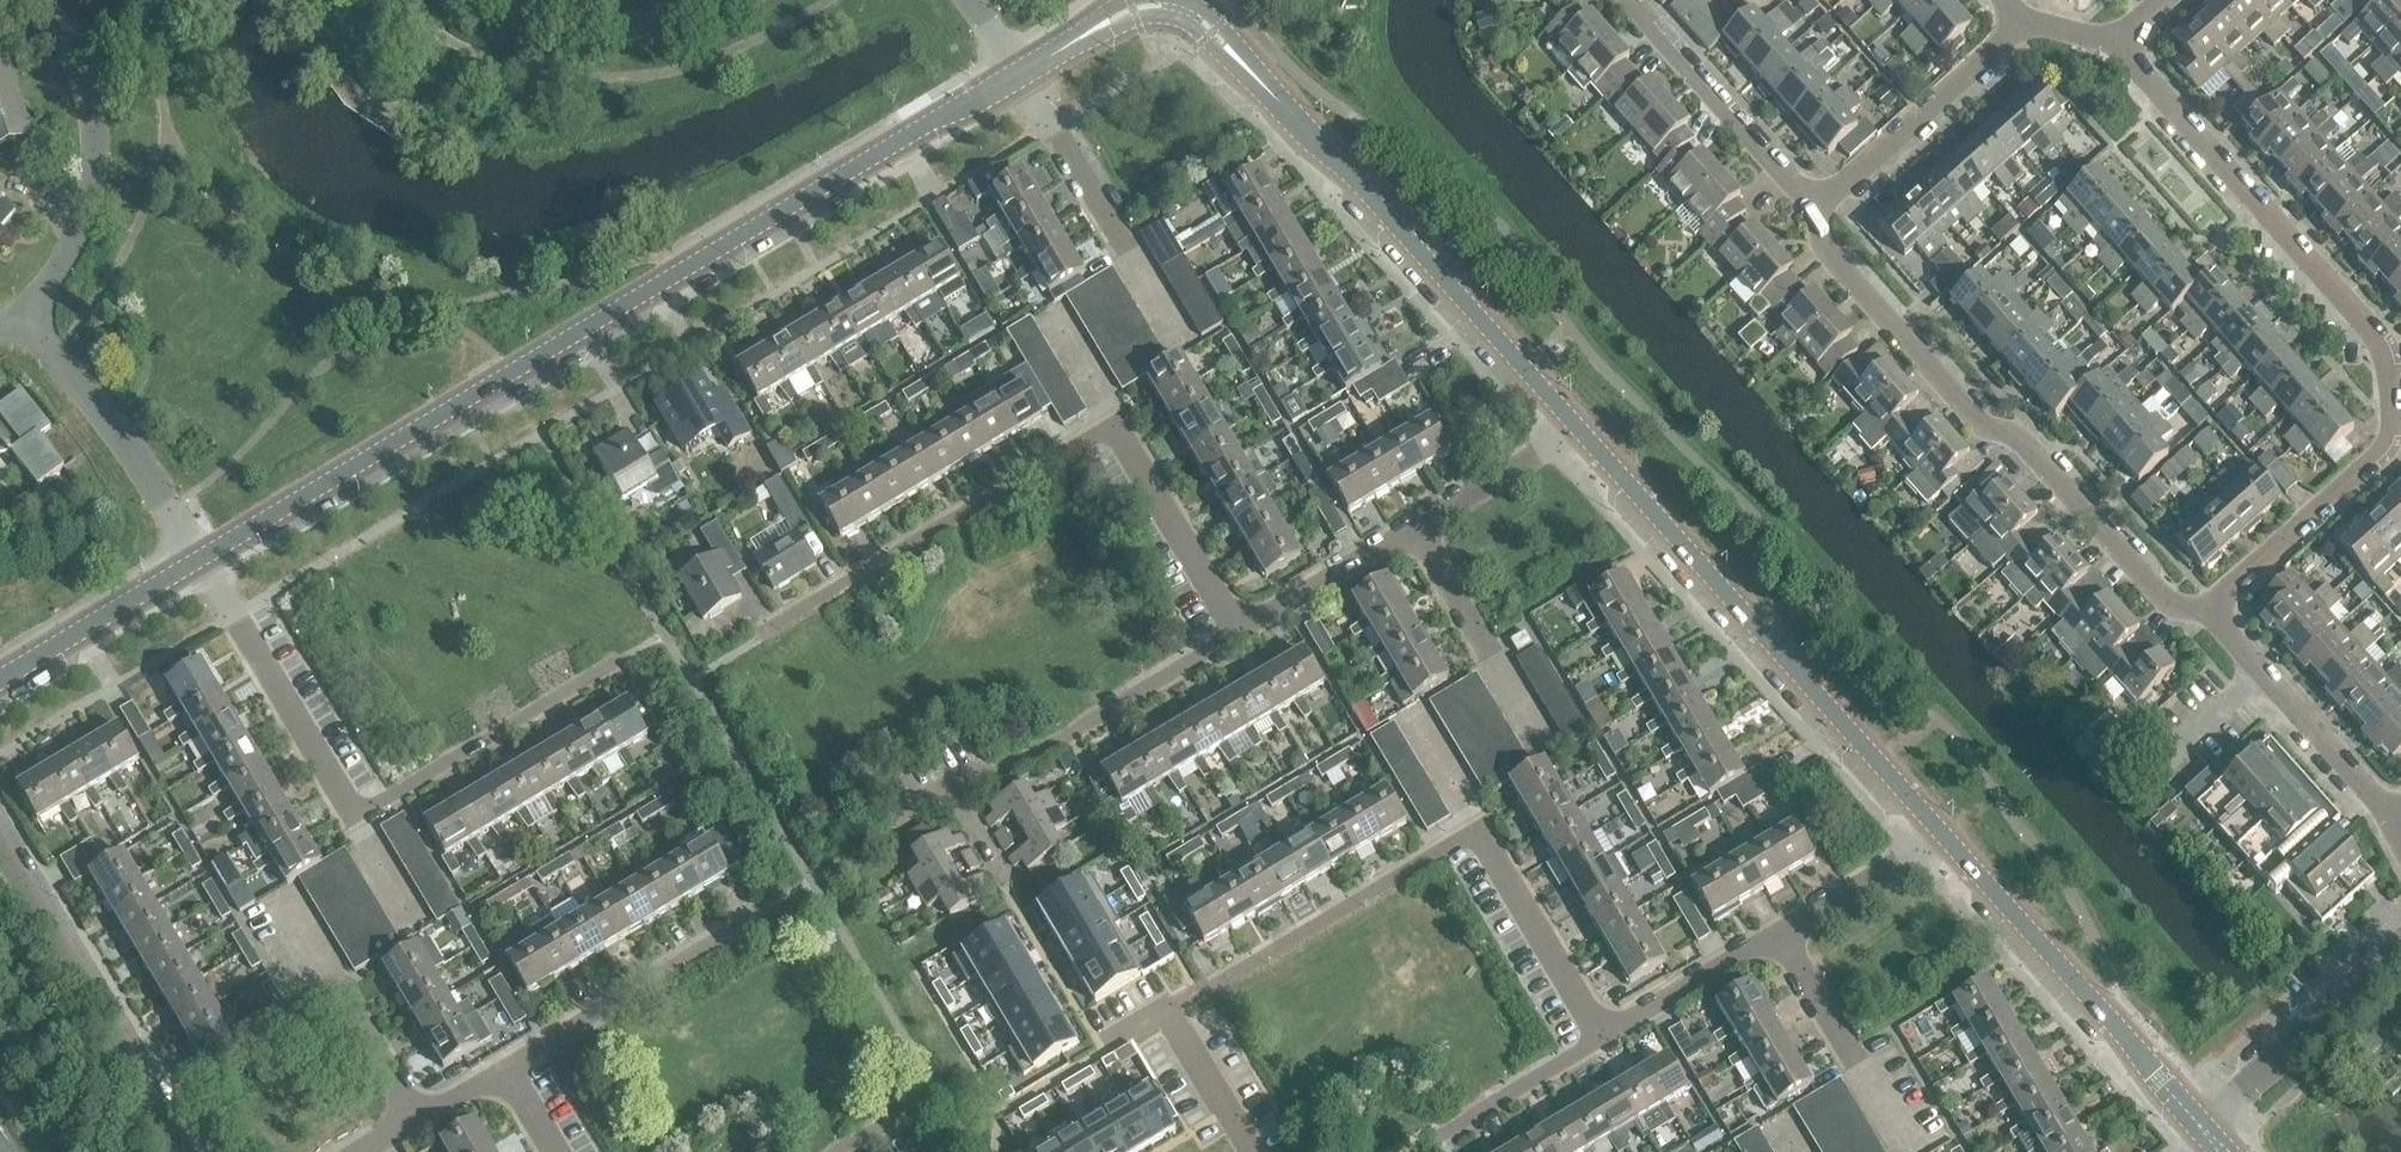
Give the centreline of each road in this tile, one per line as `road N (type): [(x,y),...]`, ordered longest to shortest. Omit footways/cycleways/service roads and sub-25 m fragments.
road 1 (tertiary): [(202,563),(1019,70)]
road 2 (residential): [(2206,611),(2385,450),(2385,366),(2373,335),(2118,43)]
road 3 (tertiary): [(1573,435),(1233,43),(1174,9)]
road 4 (residential): [(597,683),(359,823),(202,563)]
road 5 (residential): [(2206,611),(2165,597),(2034,453),(1986,428),(1826,249),(1817,211)]
road 6 (tertiary): [(1947,835),(1573,435)]
road 7 (residential): [(761,634),(1116,426)]
road 8 (tertiary): [(2201,1133),(1947,835)]
road 9 (residential): [(191,1151),(0,838)]
road 10 (residential): [(1165,1011),(1480,832)]
road 11 (residential): [(32,321),(88,203),(95,131),(62,40),(29,0)]
road 12 (residential): [(956,789),(1244,630)]
road 13 (residential): [(1186,335),(1019,70)]
road 14 (residential): [(202,563),(32,321)]
road 15 (residential): [(504,1070),(754,921)]
road 16 (residential): [(2398,825),(2206,611)]
road 17 (residential): [(1817,211),(1626,0)]
road 18 (residential): [(1817,211),(2026,26)]
road 19 (residential): [(2201,1133),(2400,943)]
road 20 (residential): [(416,1123),(293,904)]
road 21 (residential): [(1908,1151),(1780,936)]
road 22 (residential): [(1538,742),(1411,532)]
road 23 (residential): [(1244,630),(1116,426)]
road 24 (residential): [(1606,1037),(1480,832)]
road 25 (tertiary): [(0,691),(202,563)]
road 26 (residential): [(505,0),(585,23),(647,27),(725,0)]
road 27 (residential): [(1417,1151),(1606,1037)]
road 28 (residential): [(1780,936),(1606,1037)]
road 29 (residential): [(1780,936),(1947,835)]
road 30 (residential): [(1411,532),(1244,630)]
road 31 (residential): [(1411,532),(1573,435)]
road 32 (tertiary): [(1019,70),(1133,12),(1174,9)]
road 33 (residential): [(1165,1011),(1246,1151)]

